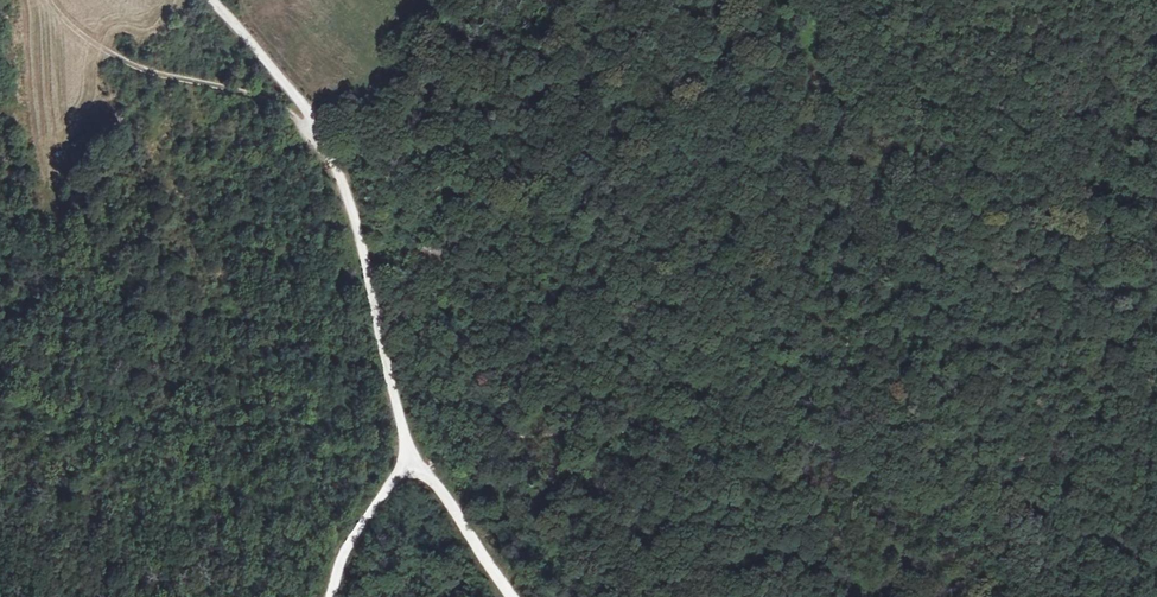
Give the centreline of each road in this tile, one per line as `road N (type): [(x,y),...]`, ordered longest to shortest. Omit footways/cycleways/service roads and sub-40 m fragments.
road 1 (track): [(212,0),(281,73),(331,145),(415,459)]
road 2 (track): [(331,145),(233,88),(145,71),(103,51),(50,0)]
road 3 (track): [(415,459),(508,596)]
road 4 (track): [(415,459),(375,500),(342,552),(329,596)]

